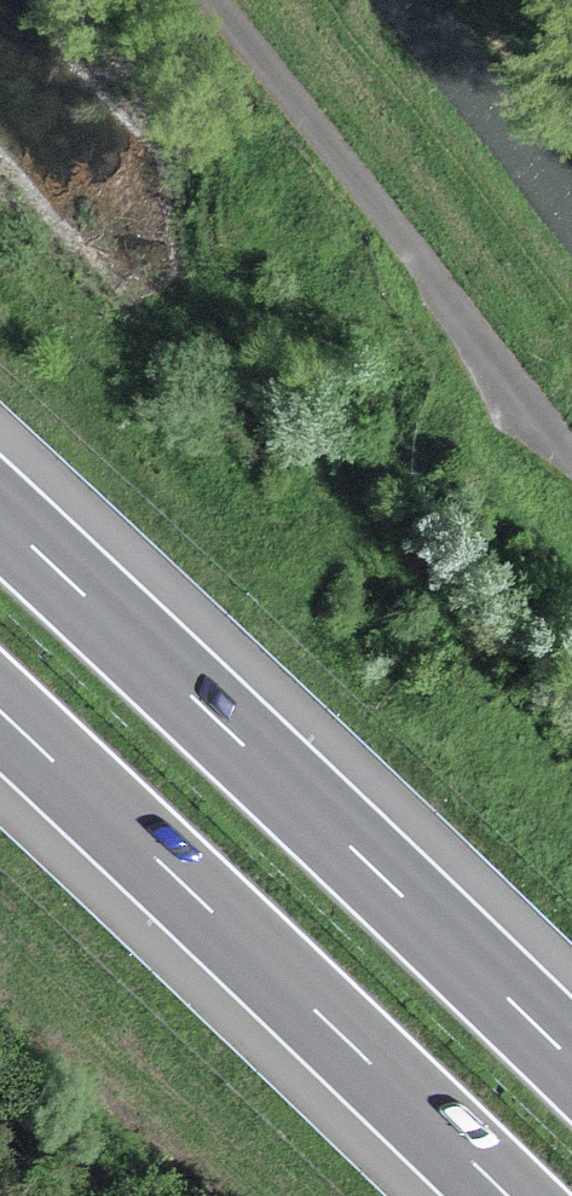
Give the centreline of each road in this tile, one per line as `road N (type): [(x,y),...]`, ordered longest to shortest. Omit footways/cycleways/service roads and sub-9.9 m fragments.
road 1 (motorway): [(571,1061),(0,516)]
road 2 (motorway): [(0,713),(507,1195)]
road 3 (unclassified): [(220,0),(571,445)]

